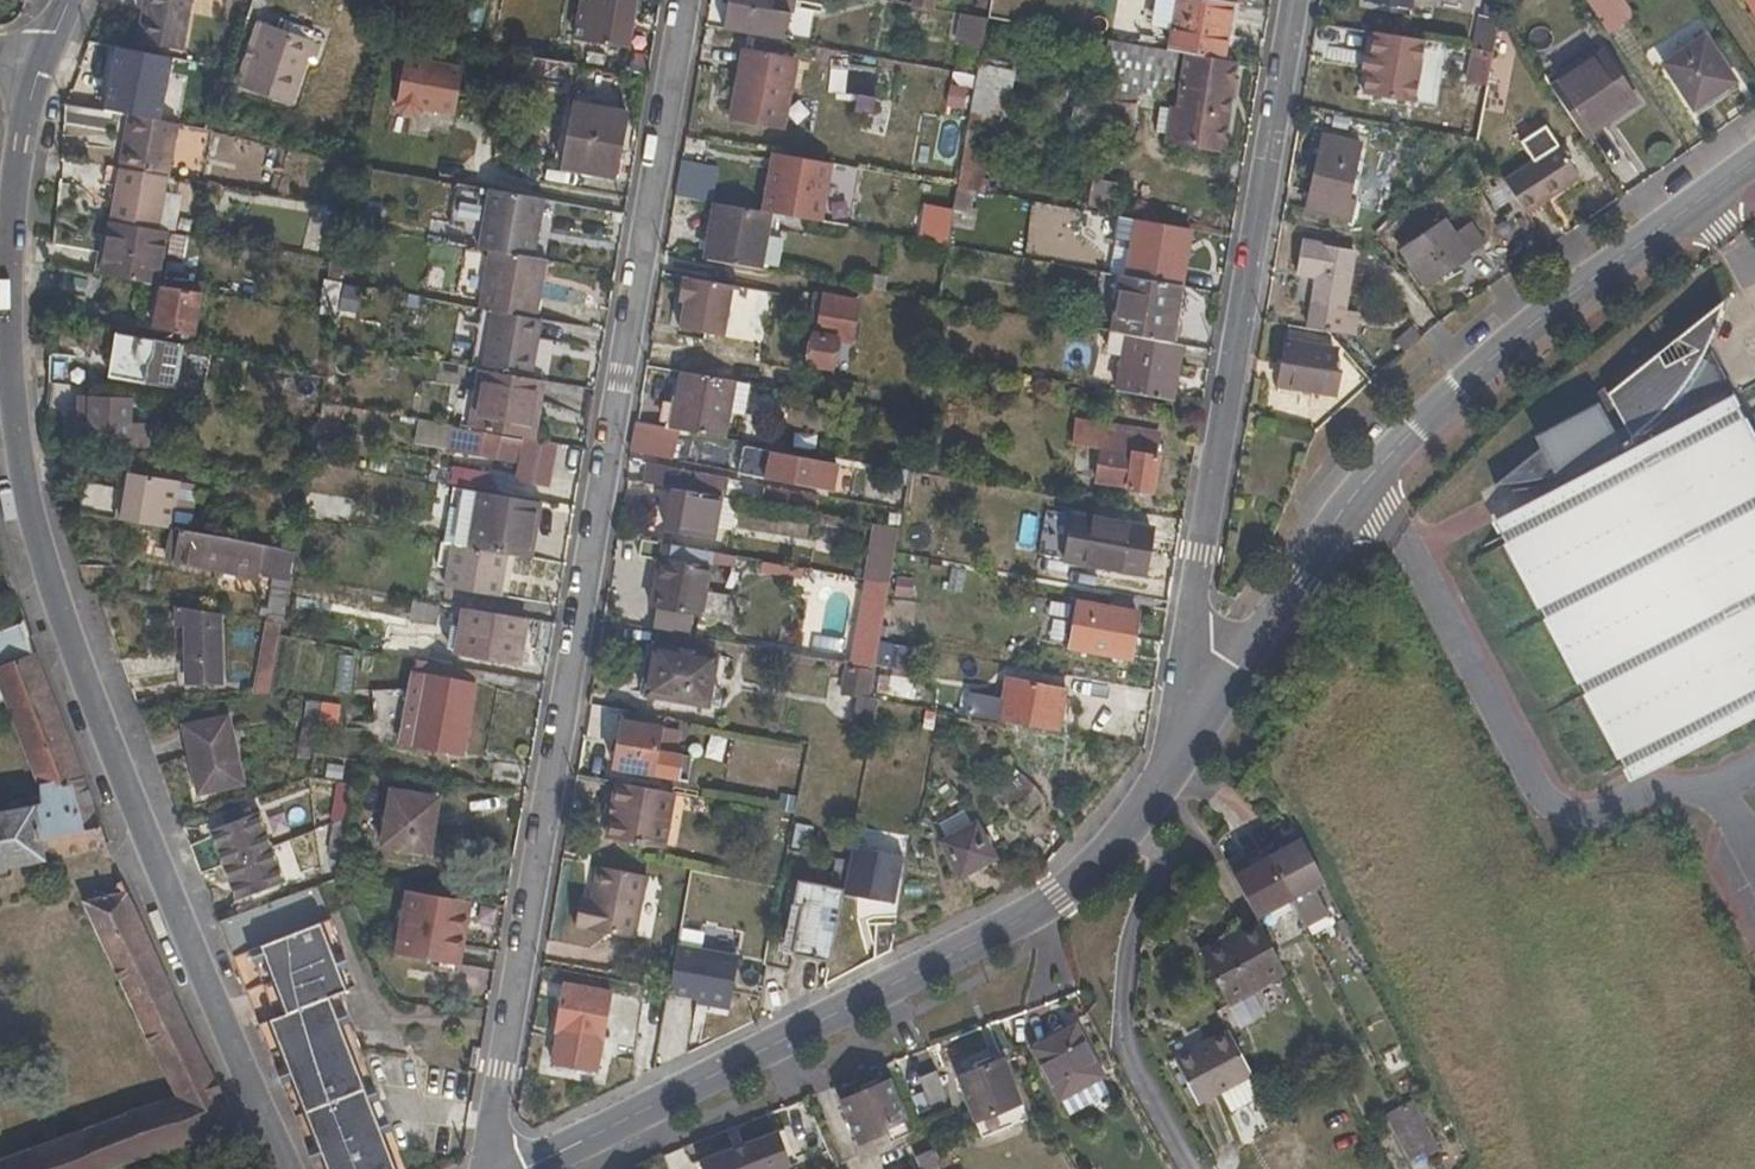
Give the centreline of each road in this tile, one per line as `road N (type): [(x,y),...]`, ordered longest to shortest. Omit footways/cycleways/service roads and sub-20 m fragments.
road 1 (residential): [(686,0),(486,1168)]
road 2 (tertiary): [(295,1168),(92,700),(45,567),(5,386),(22,146),(44,52)]
road 3 (residential): [(1754,162),(1418,428),(1297,579),(1192,748)]
road 4 (residential): [(1192,748),(1187,686),(1203,553),(1291,0)]
road 5 (residential): [(1141,815),(1116,849),(1016,925),(523,1168)]
road 6 (residential): [(1141,815),(1156,854),(1132,932),(1124,1037),(1189,1168)]

